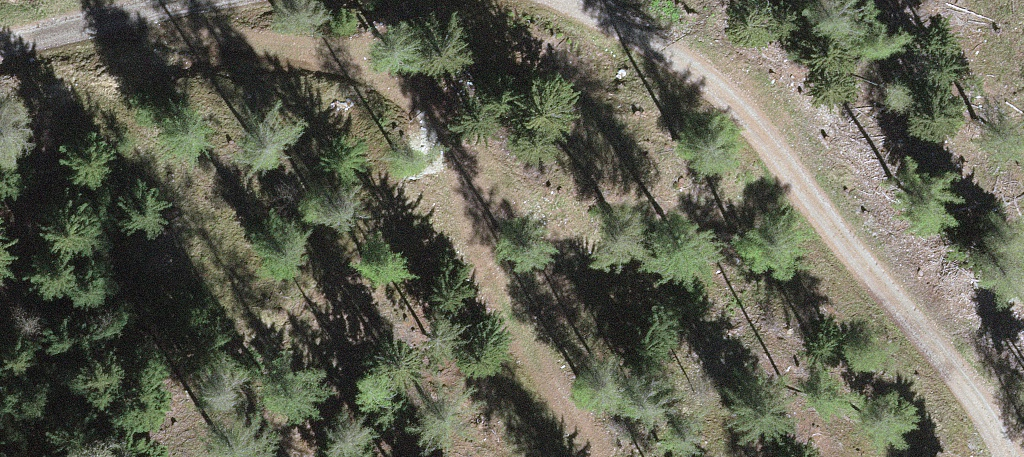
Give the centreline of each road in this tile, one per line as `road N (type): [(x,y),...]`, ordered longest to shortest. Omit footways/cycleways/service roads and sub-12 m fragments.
road 1 (track): [(604,456),(517,319),(479,243),(436,115),(408,86),(324,52),(141,29),(129,14)]
road 2 (track): [(552,0),(602,18),(735,107),(968,386),(1007,456)]
road 3 (track): [(0,39),(193,0)]

